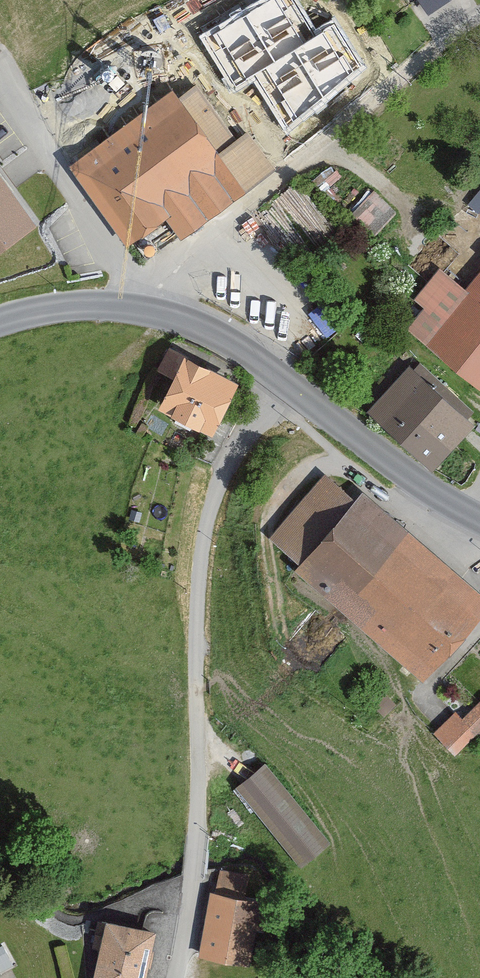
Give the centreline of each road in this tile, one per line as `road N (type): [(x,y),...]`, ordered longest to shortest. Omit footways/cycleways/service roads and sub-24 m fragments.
road 1 (unclassified): [(295,392),(226,444),(199,520),(193,830),(172,977)]
road 2 (tertiary): [(295,392),(206,332),(112,305),(0,319)]
road 3 (tertiary): [(479,531),(295,392)]

